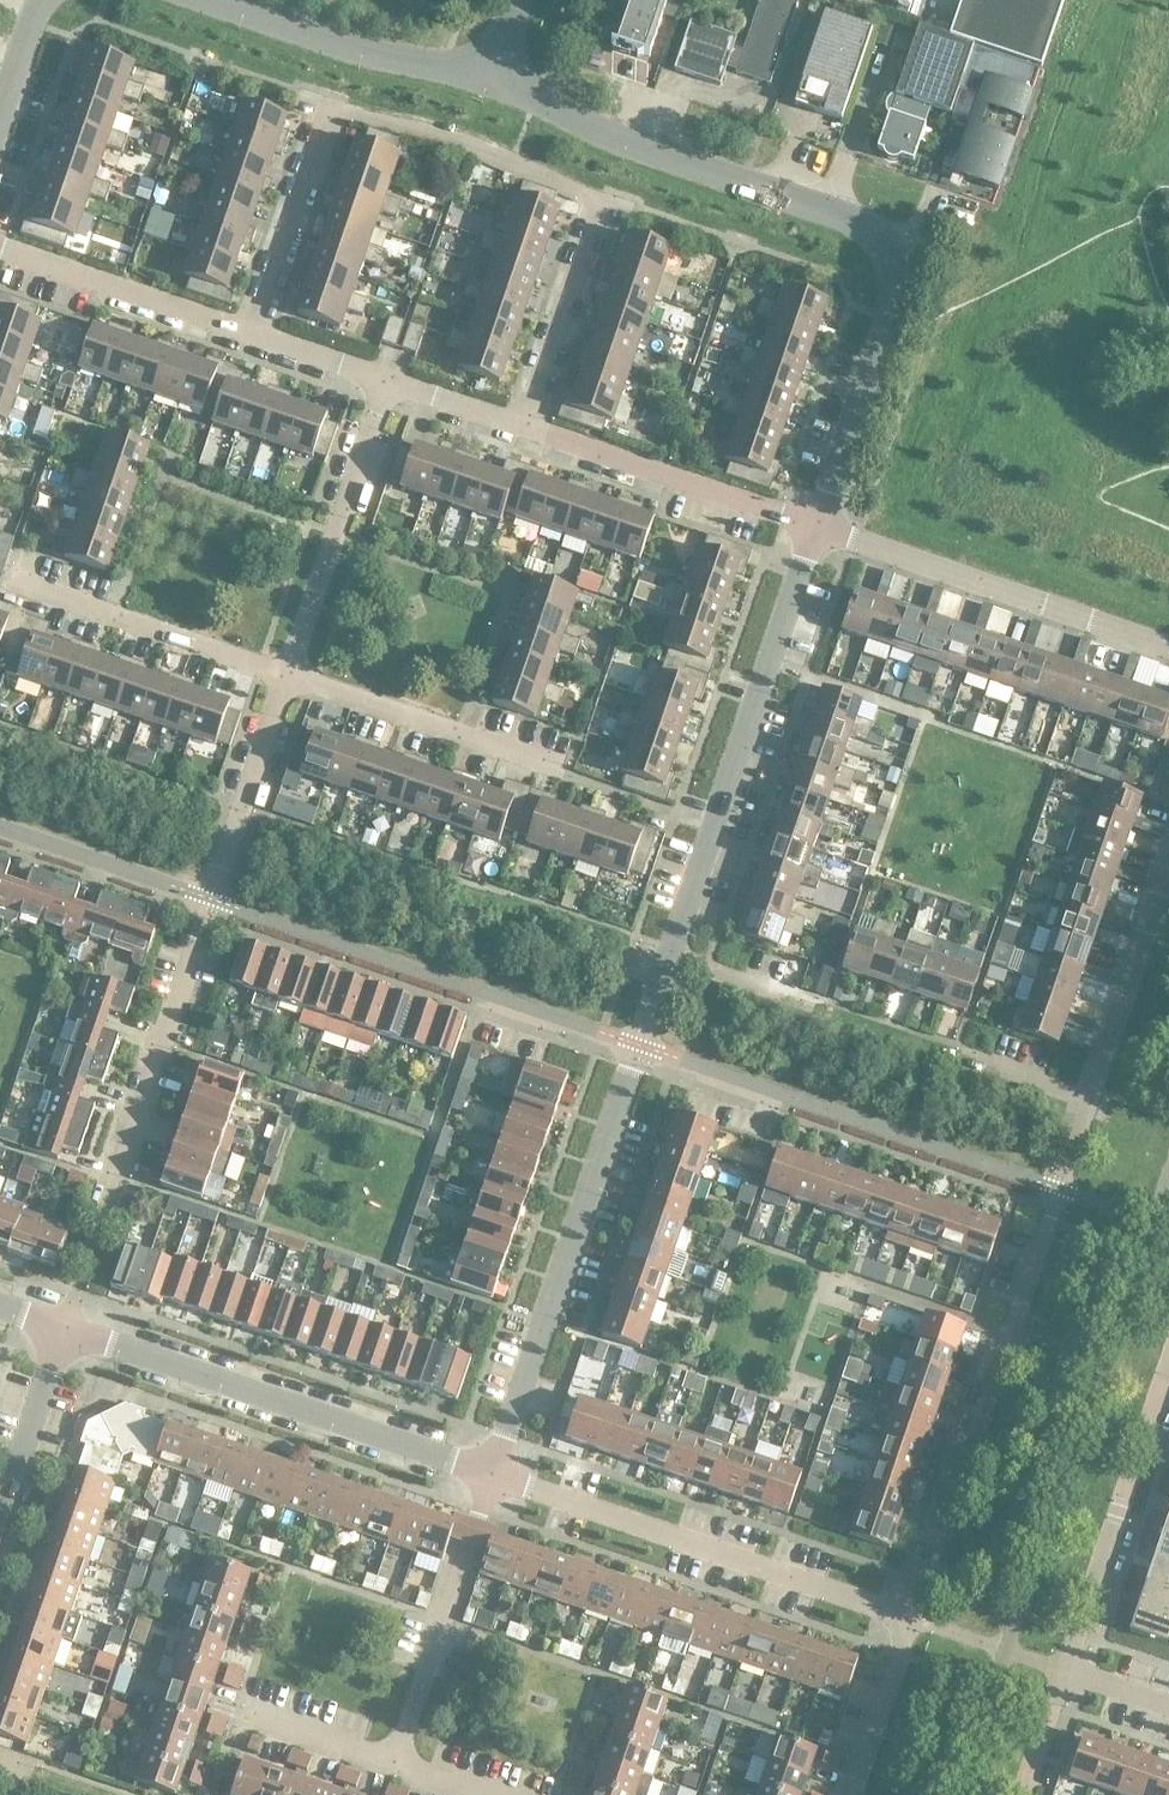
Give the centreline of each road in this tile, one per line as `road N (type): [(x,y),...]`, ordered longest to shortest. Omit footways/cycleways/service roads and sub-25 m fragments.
road 1 (residential): [(911,1618),(1168,871)]
road 2 (residential): [(814,526),(884,304),(889,244),(838,218),(532,107),(498,47)]
road 3 (residential): [(635,1047),(814,526)]
road 4 (residential): [(524,429),(608,194),(334,107)]
road 5 (residential): [(490,1473),(635,1047)]
road 6 (residential): [(67,1328),(490,1473)]
road 7 (residential): [(490,1473),(911,1618)]
road 8 (residential): [(1168,648),(814,526)]
road 9 (residential): [(107,1218),(218,901)]
road 10 (residential): [(288,680),(387,384)]
road 11 (residential): [(1168,1378),(1064,1670)]
road 12 (residential): [(814,526),(524,429)]
road 13 (residential): [(566,776),(288,680)]
road 14 (residential): [(498,47),(460,62),(383,55),(217,0)]
road 15 (residential): [(288,680),(15,588)]
road 16 (residential): [(255,341),(0,254)]
road 17 (residential): [(255,341),(334,107)]
road 18 (residential): [(218,901),(288,680)]
road 19 (residential): [(218,901),(0,831)]
road 20 (residential): [(0,1523),(67,1328)]
road 21 (residential): [(851,1794),(911,1618)]
road 22 (residential): [(635,1047),(478,991)]
road 23 (residential): [(793,1098),(635,1047)]
road 24 (residential): [(524,429),(387,384)]
road 25 (residential): [(387,384),(255,341)]
road 26 (residential): [(1022,1794),(1064,1670)]
road 27 (residential): [(45,0),(0,111)]

